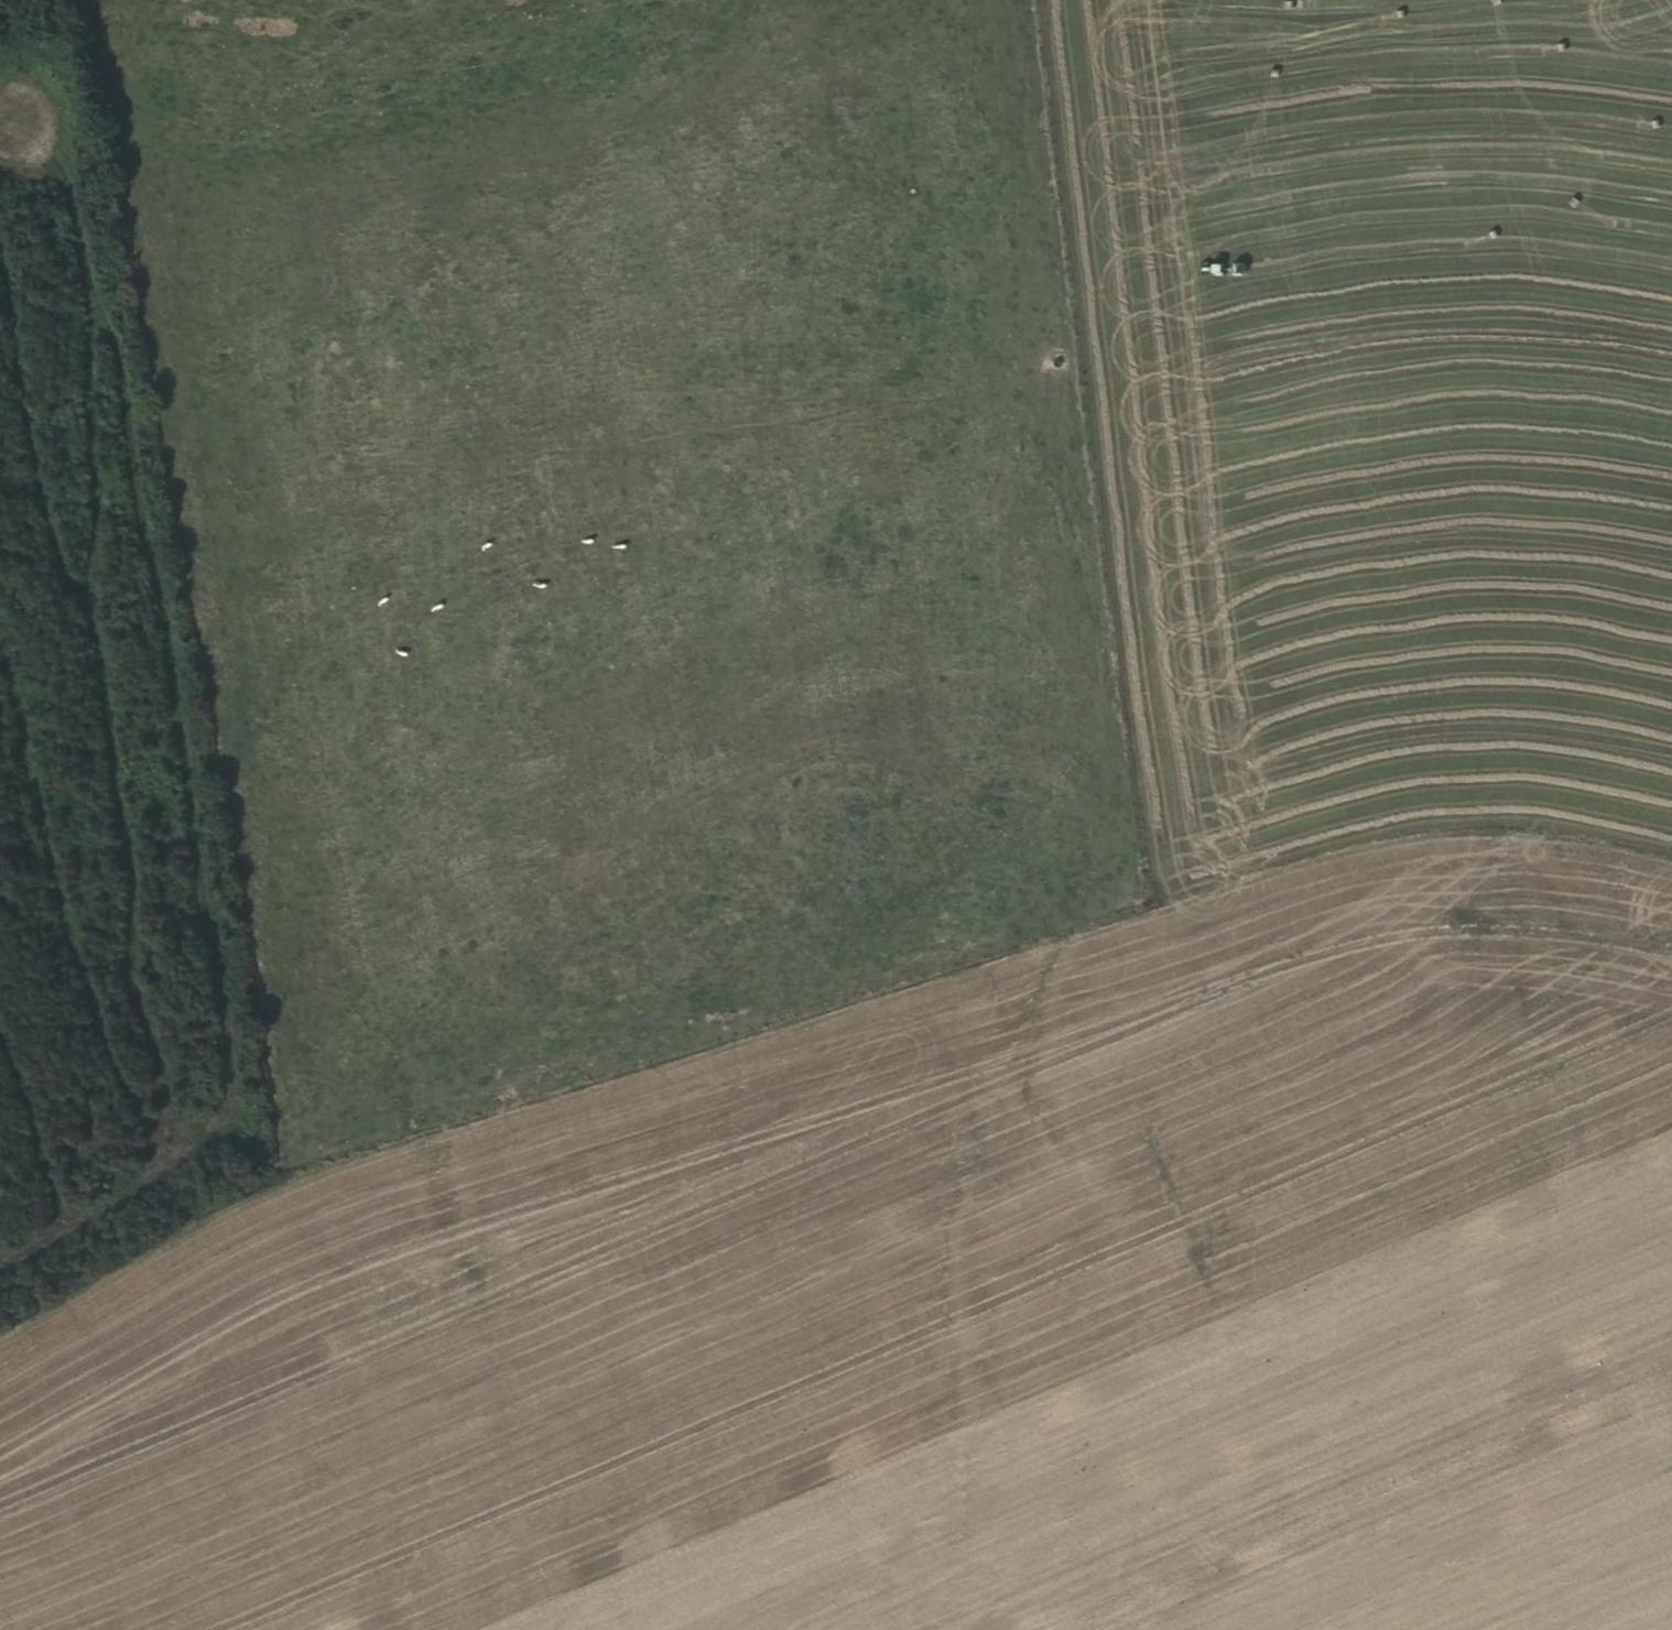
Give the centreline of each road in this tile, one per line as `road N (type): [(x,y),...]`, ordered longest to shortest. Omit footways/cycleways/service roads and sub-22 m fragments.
road 1 (track): [(83,444),(29,93),(0,73)]
road 2 (track): [(0,1238),(166,1140)]

